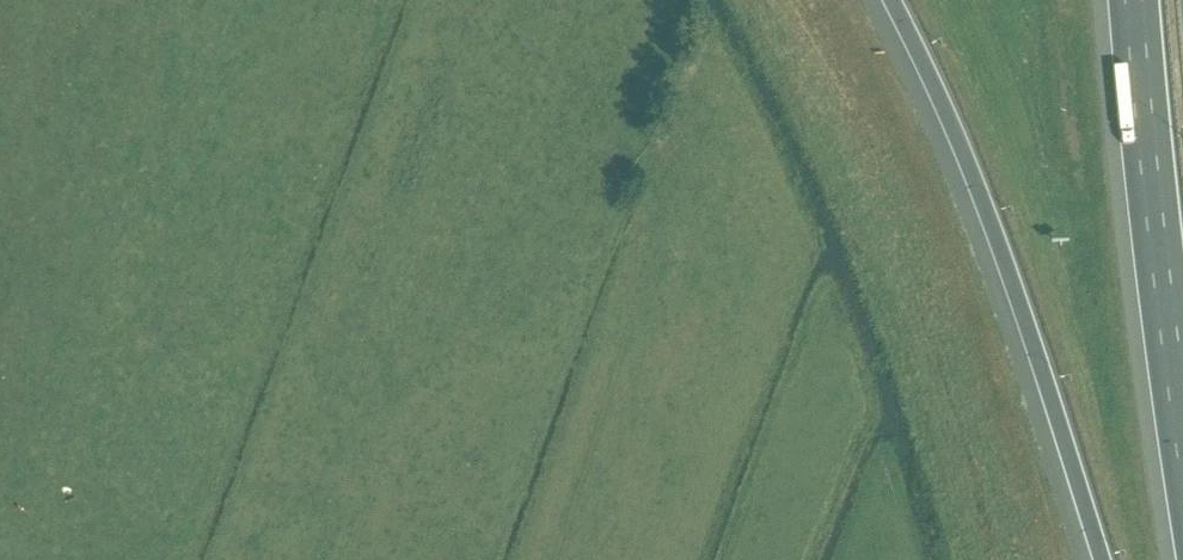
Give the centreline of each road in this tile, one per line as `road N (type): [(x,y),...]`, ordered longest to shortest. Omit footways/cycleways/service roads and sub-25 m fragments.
road 1 (motorway): [(890,0),(996,234),(1102,559)]
road 2 (motorway): [(1135,0),(1182,418)]

